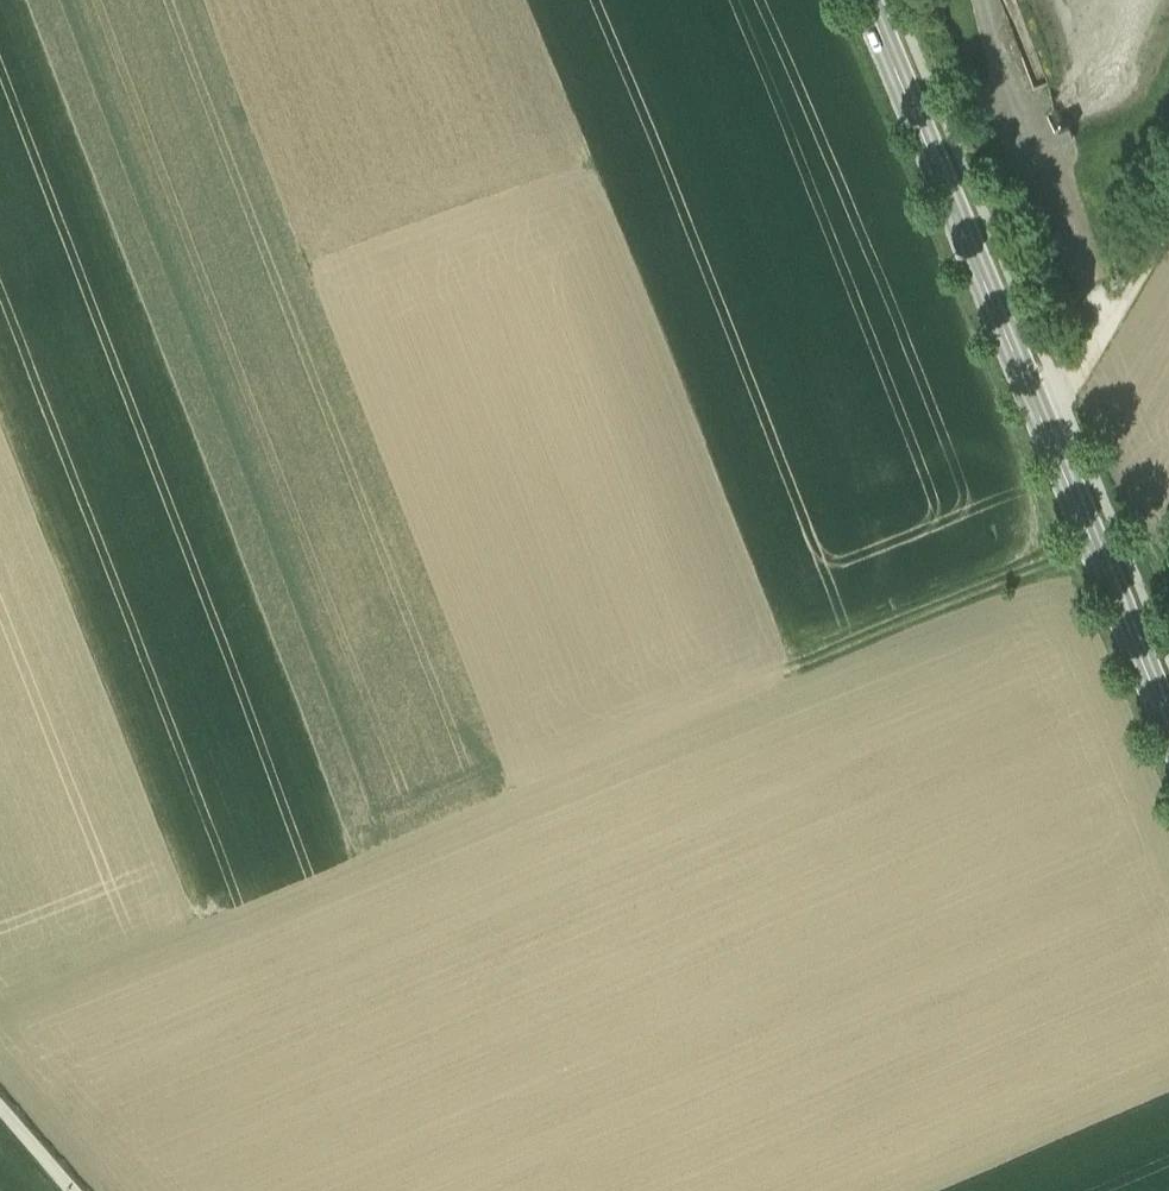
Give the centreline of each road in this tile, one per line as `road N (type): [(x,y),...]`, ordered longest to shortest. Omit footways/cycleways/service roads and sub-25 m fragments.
road 1 (secondary): [(866,0),(1168,715)]
road 2 (track): [(1168,215),(1064,400),(1038,411)]
road 3 (track): [(0,1099),(77,1190)]

